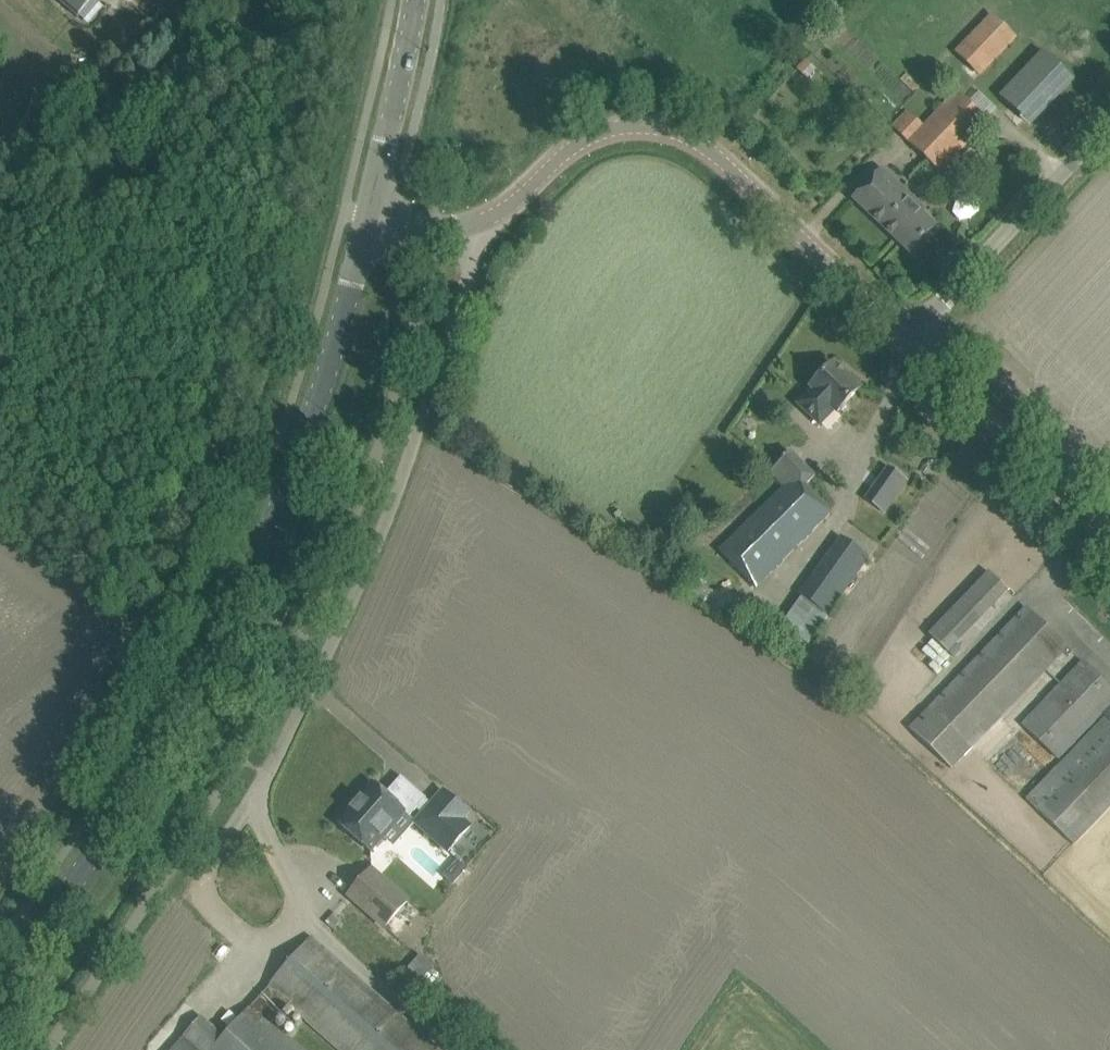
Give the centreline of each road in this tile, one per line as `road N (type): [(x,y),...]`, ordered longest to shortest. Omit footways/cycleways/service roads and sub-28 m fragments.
road 1 (unclassified): [(0,991),(95,861),(210,661),(311,423),(371,216)]
road 2 (residential): [(258,798),(376,554),(481,220)]
road 3 (unclassified): [(907,339),(709,150),(665,128),(602,133),(506,210),(481,220)]
road 4 (unclassified): [(907,339),(1109,119)]
road 5 (unclassified): [(1109,537),(907,339)]
road 6 (residential): [(258,798),(299,912),(271,940),(214,910),(202,882)]
road 7 (unclassified): [(371,216),(414,0)]

